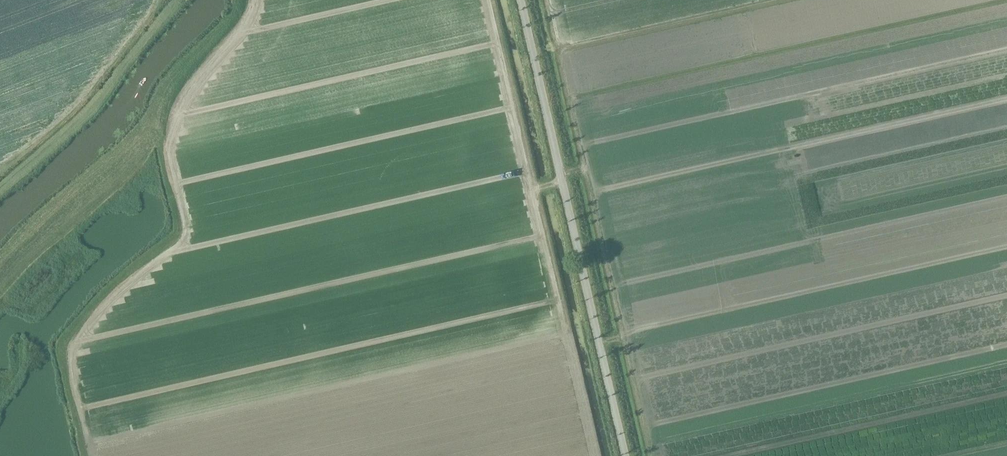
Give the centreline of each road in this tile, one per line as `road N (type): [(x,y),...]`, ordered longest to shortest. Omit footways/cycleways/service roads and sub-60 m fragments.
road 1 (unclassified): [(628,455),(523,0)]

